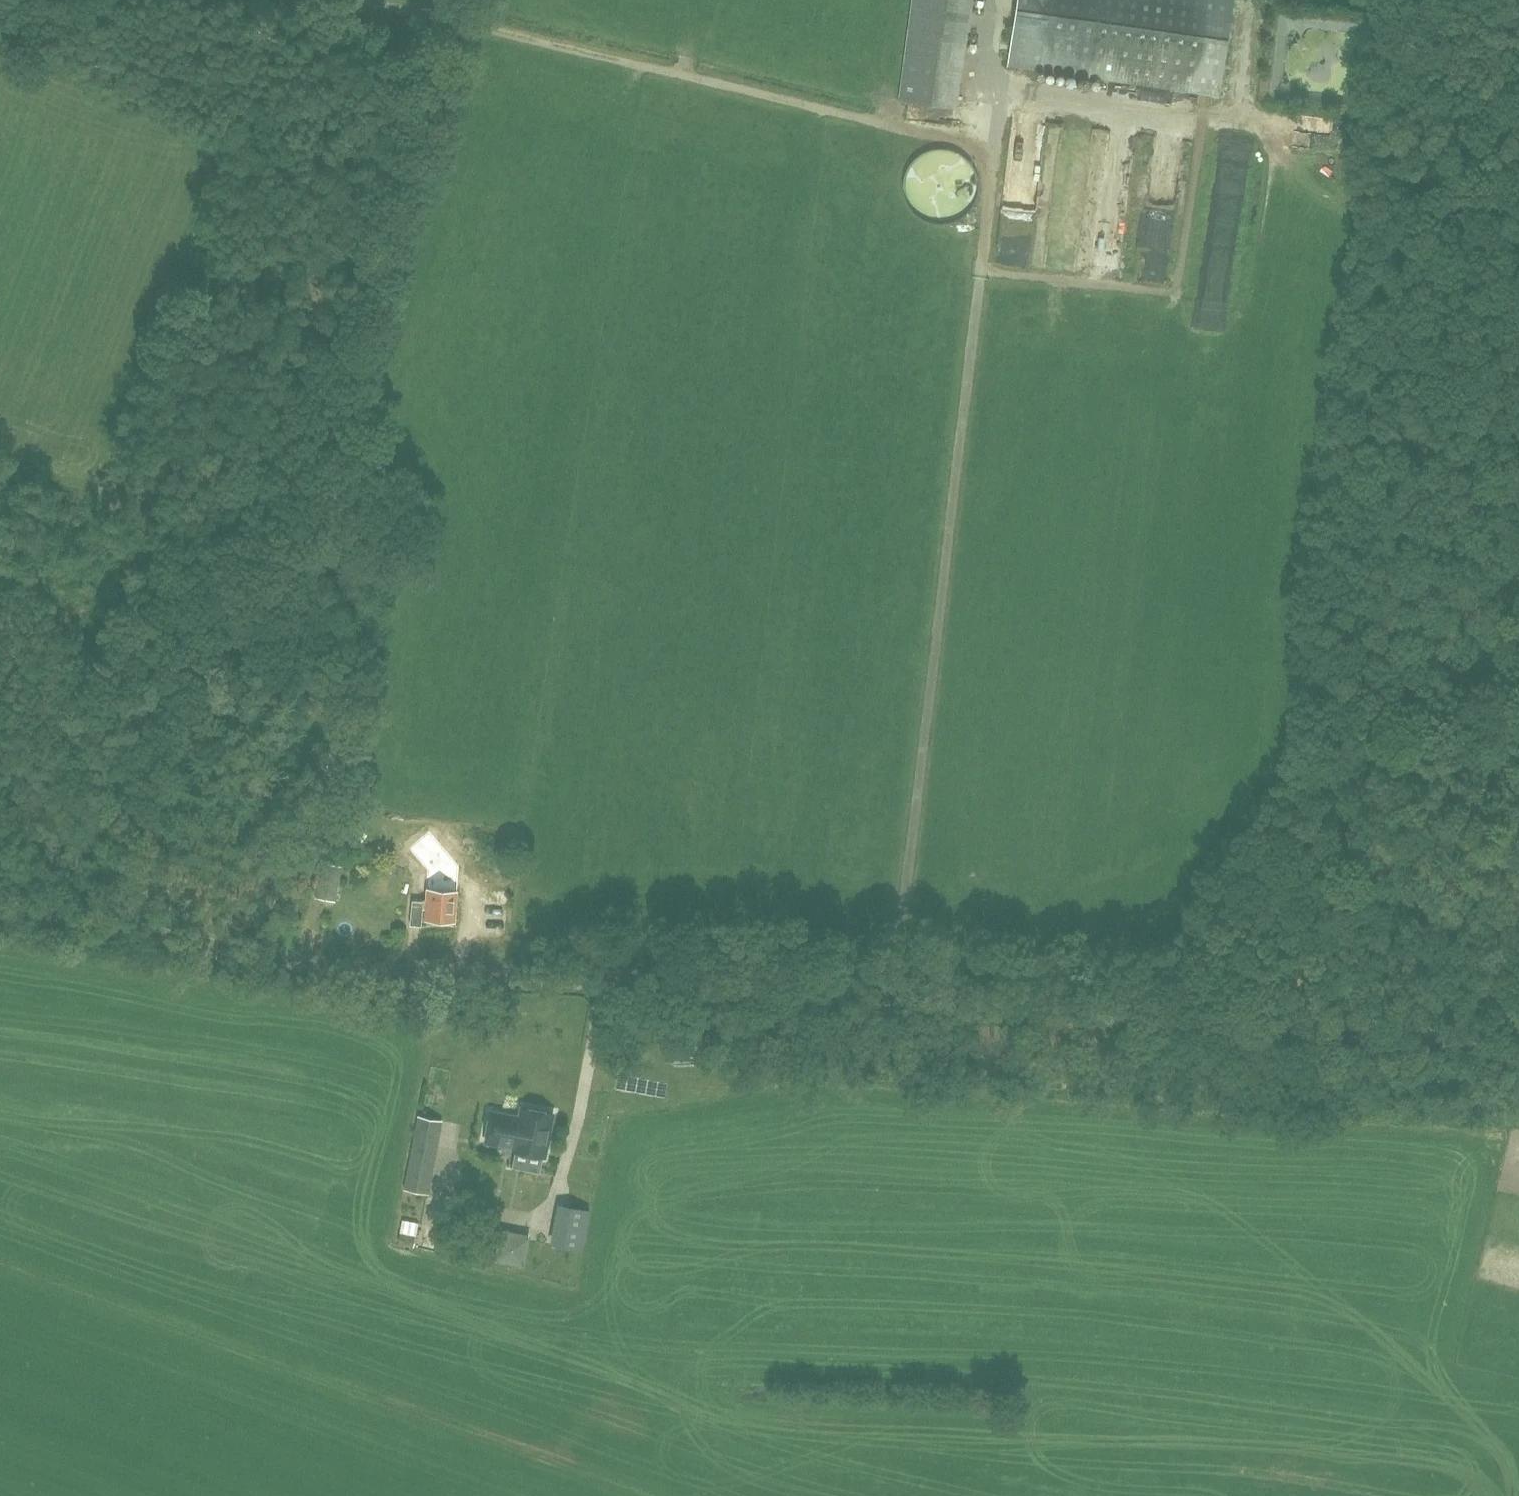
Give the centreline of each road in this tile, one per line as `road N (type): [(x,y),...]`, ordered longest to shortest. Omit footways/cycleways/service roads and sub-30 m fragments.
road 1 (tertiary): [(1518,1055),(1400,1035),(891,997),(367,971),(219,949),(0,892)]

